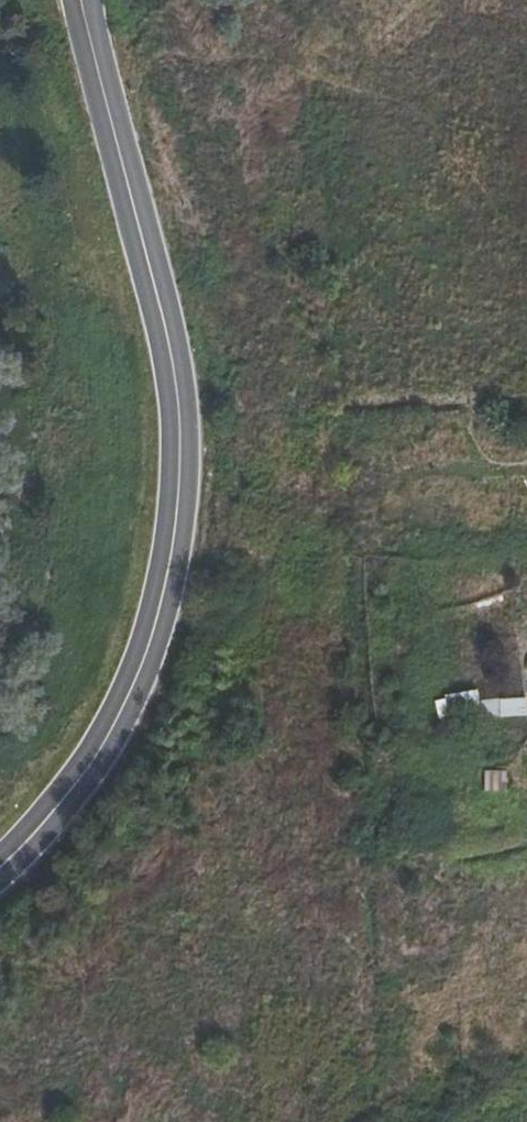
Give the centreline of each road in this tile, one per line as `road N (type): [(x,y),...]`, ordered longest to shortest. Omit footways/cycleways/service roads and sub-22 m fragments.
road 1 (trunk): [(90,34),(172,353),(178,513),(162,604),(121,712),(54,809),(0,865)]

